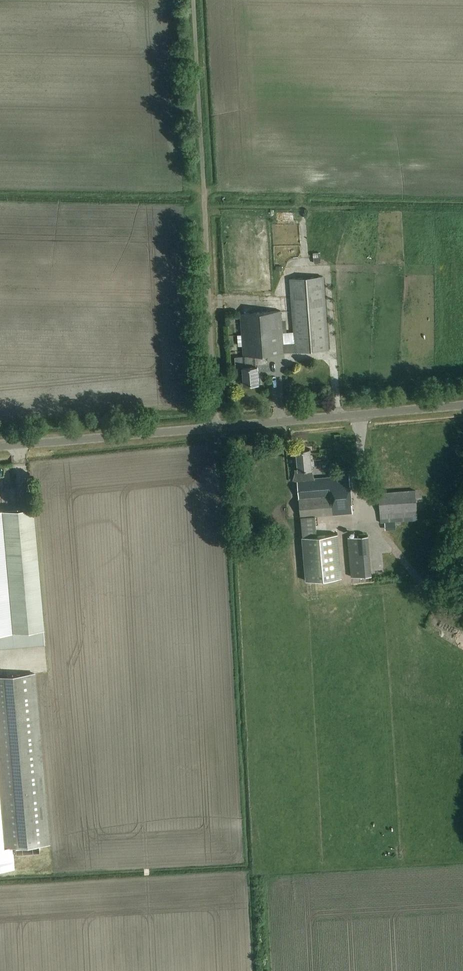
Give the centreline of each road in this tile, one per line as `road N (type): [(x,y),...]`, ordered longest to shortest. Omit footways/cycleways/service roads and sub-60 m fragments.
road 1 (unclassified): [(0,447),(462,405)]

